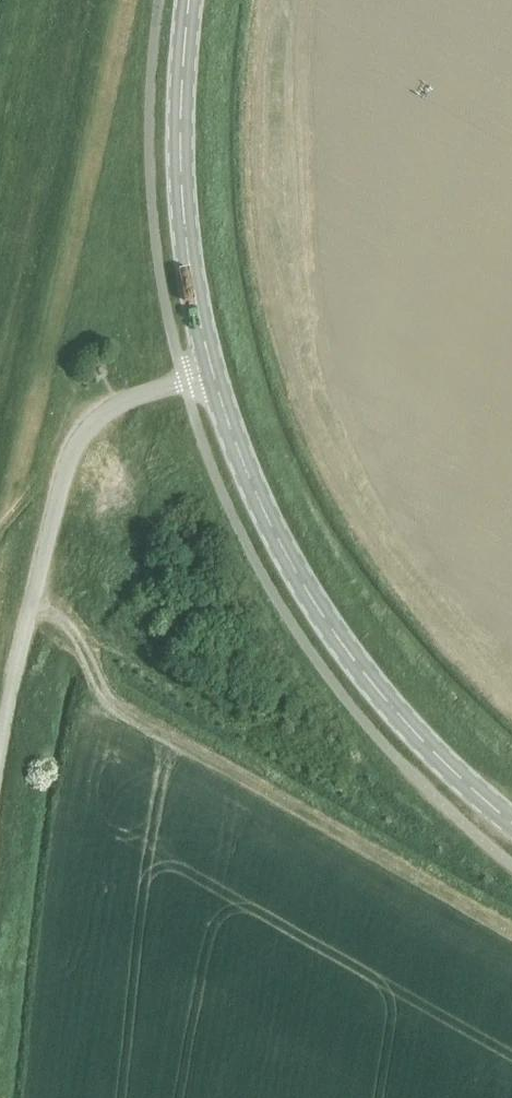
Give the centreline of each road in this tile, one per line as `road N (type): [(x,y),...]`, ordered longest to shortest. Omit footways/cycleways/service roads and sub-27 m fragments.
road 1 (secondary): [(213,374),(255,497),(319,626),(409,735),(511,823)]
road 2 (unclassified): [(0,746),(50,518),(86,431),(121,404),(213,374)]
road 3 (secondary): [(213,374),(181,185),(189,0)]

